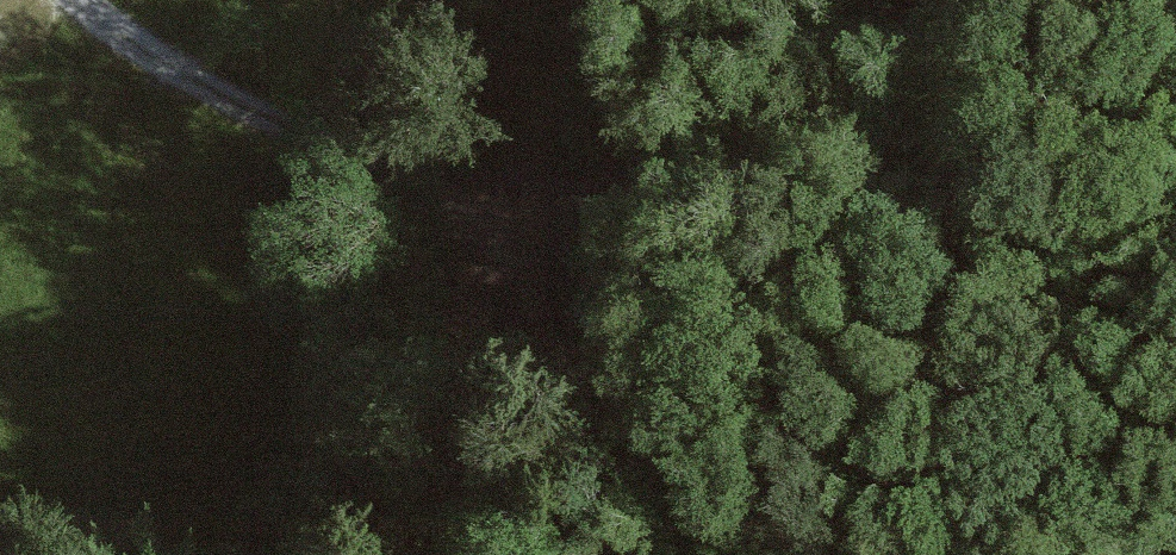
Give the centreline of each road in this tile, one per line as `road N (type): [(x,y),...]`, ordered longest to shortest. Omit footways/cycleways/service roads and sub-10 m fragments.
road 1 (track): [(86,0),(189,82),(522,214),(565,282),(622,509),(625,554)]
road 2 (track): [(592,387),(903,245),(997,189),(1061,174),(1175,170)]
road 3 (track): [(578,0),(522,214)]

